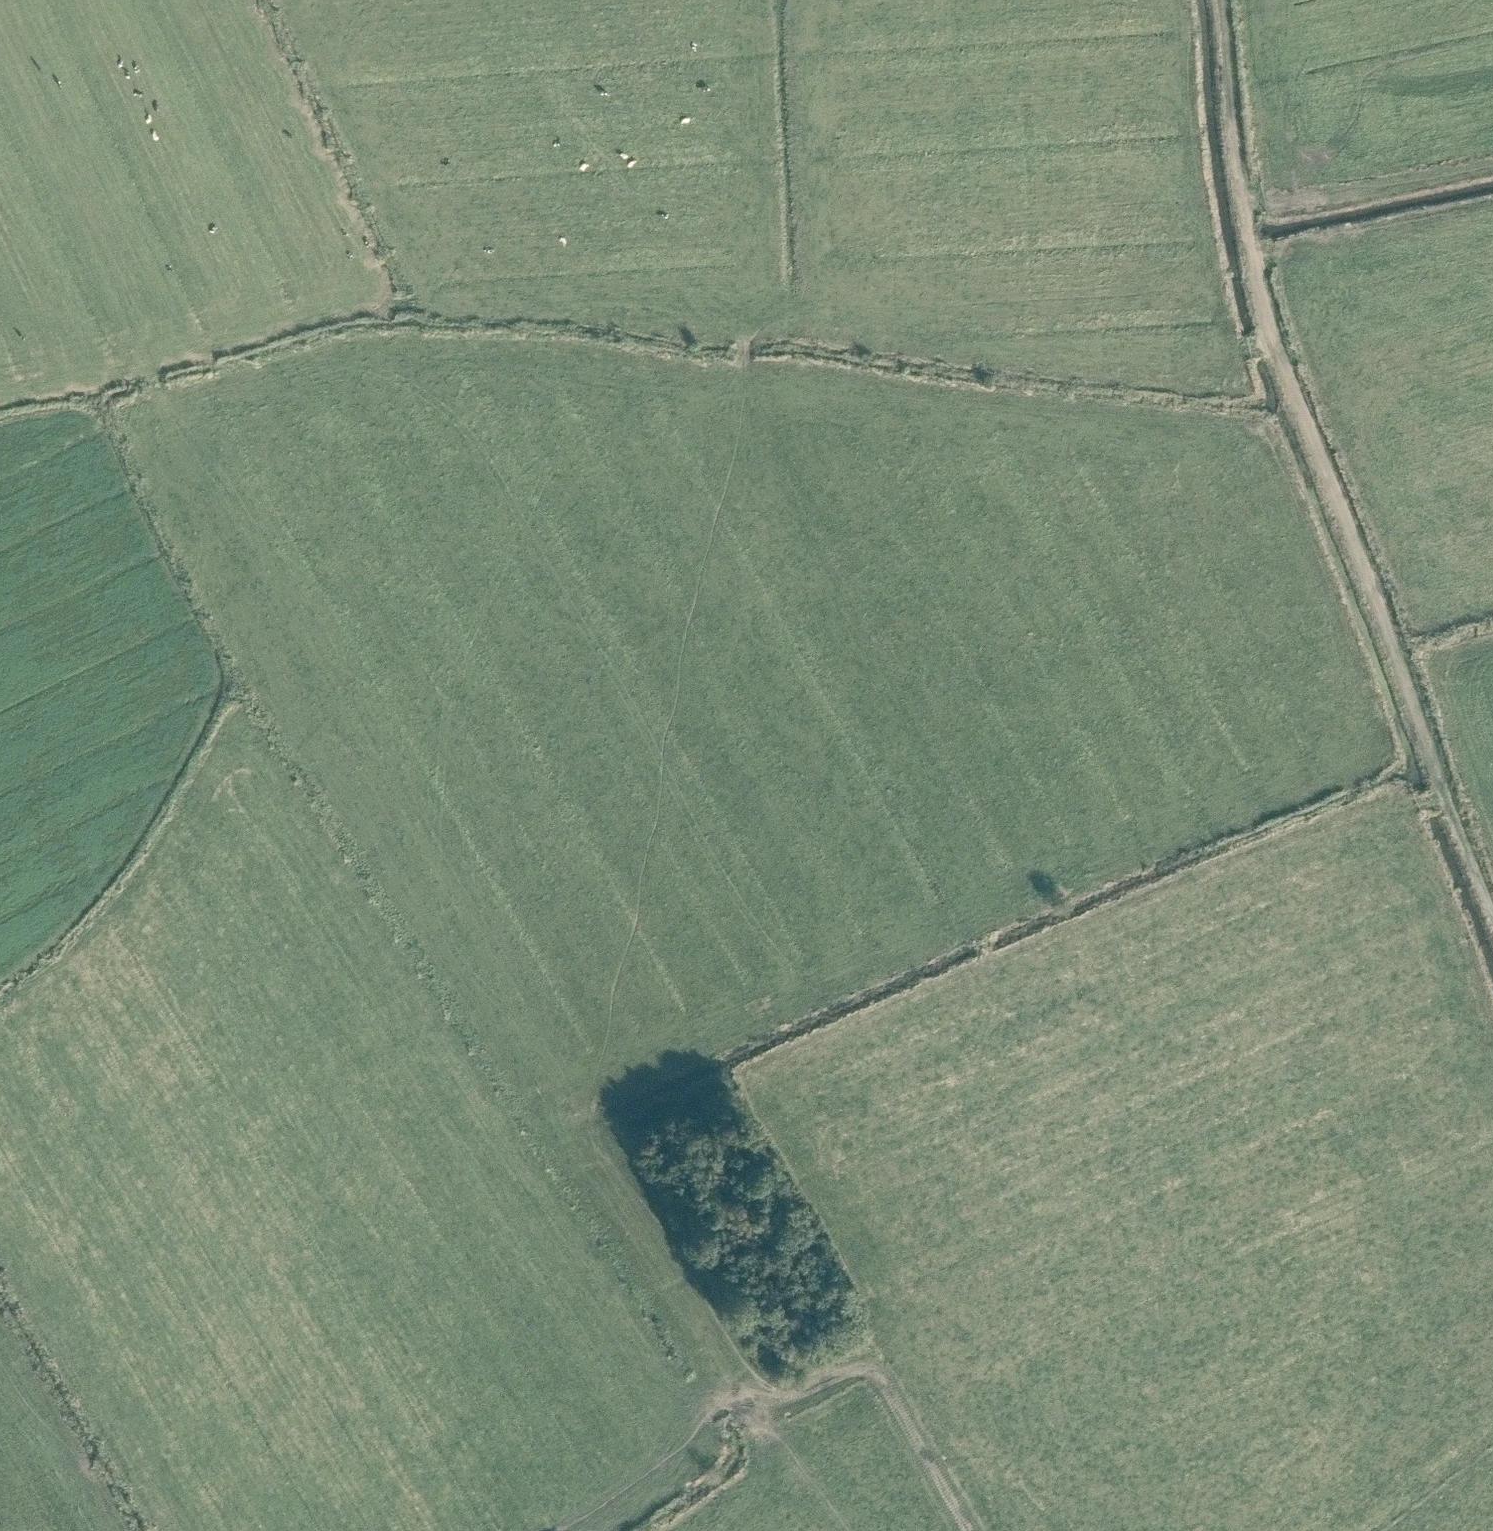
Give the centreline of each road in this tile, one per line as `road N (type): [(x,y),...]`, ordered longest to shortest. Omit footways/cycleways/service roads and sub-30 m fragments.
road 1 (track): [(1492,918),(1264,292),(1244,205),(1225,0)]

